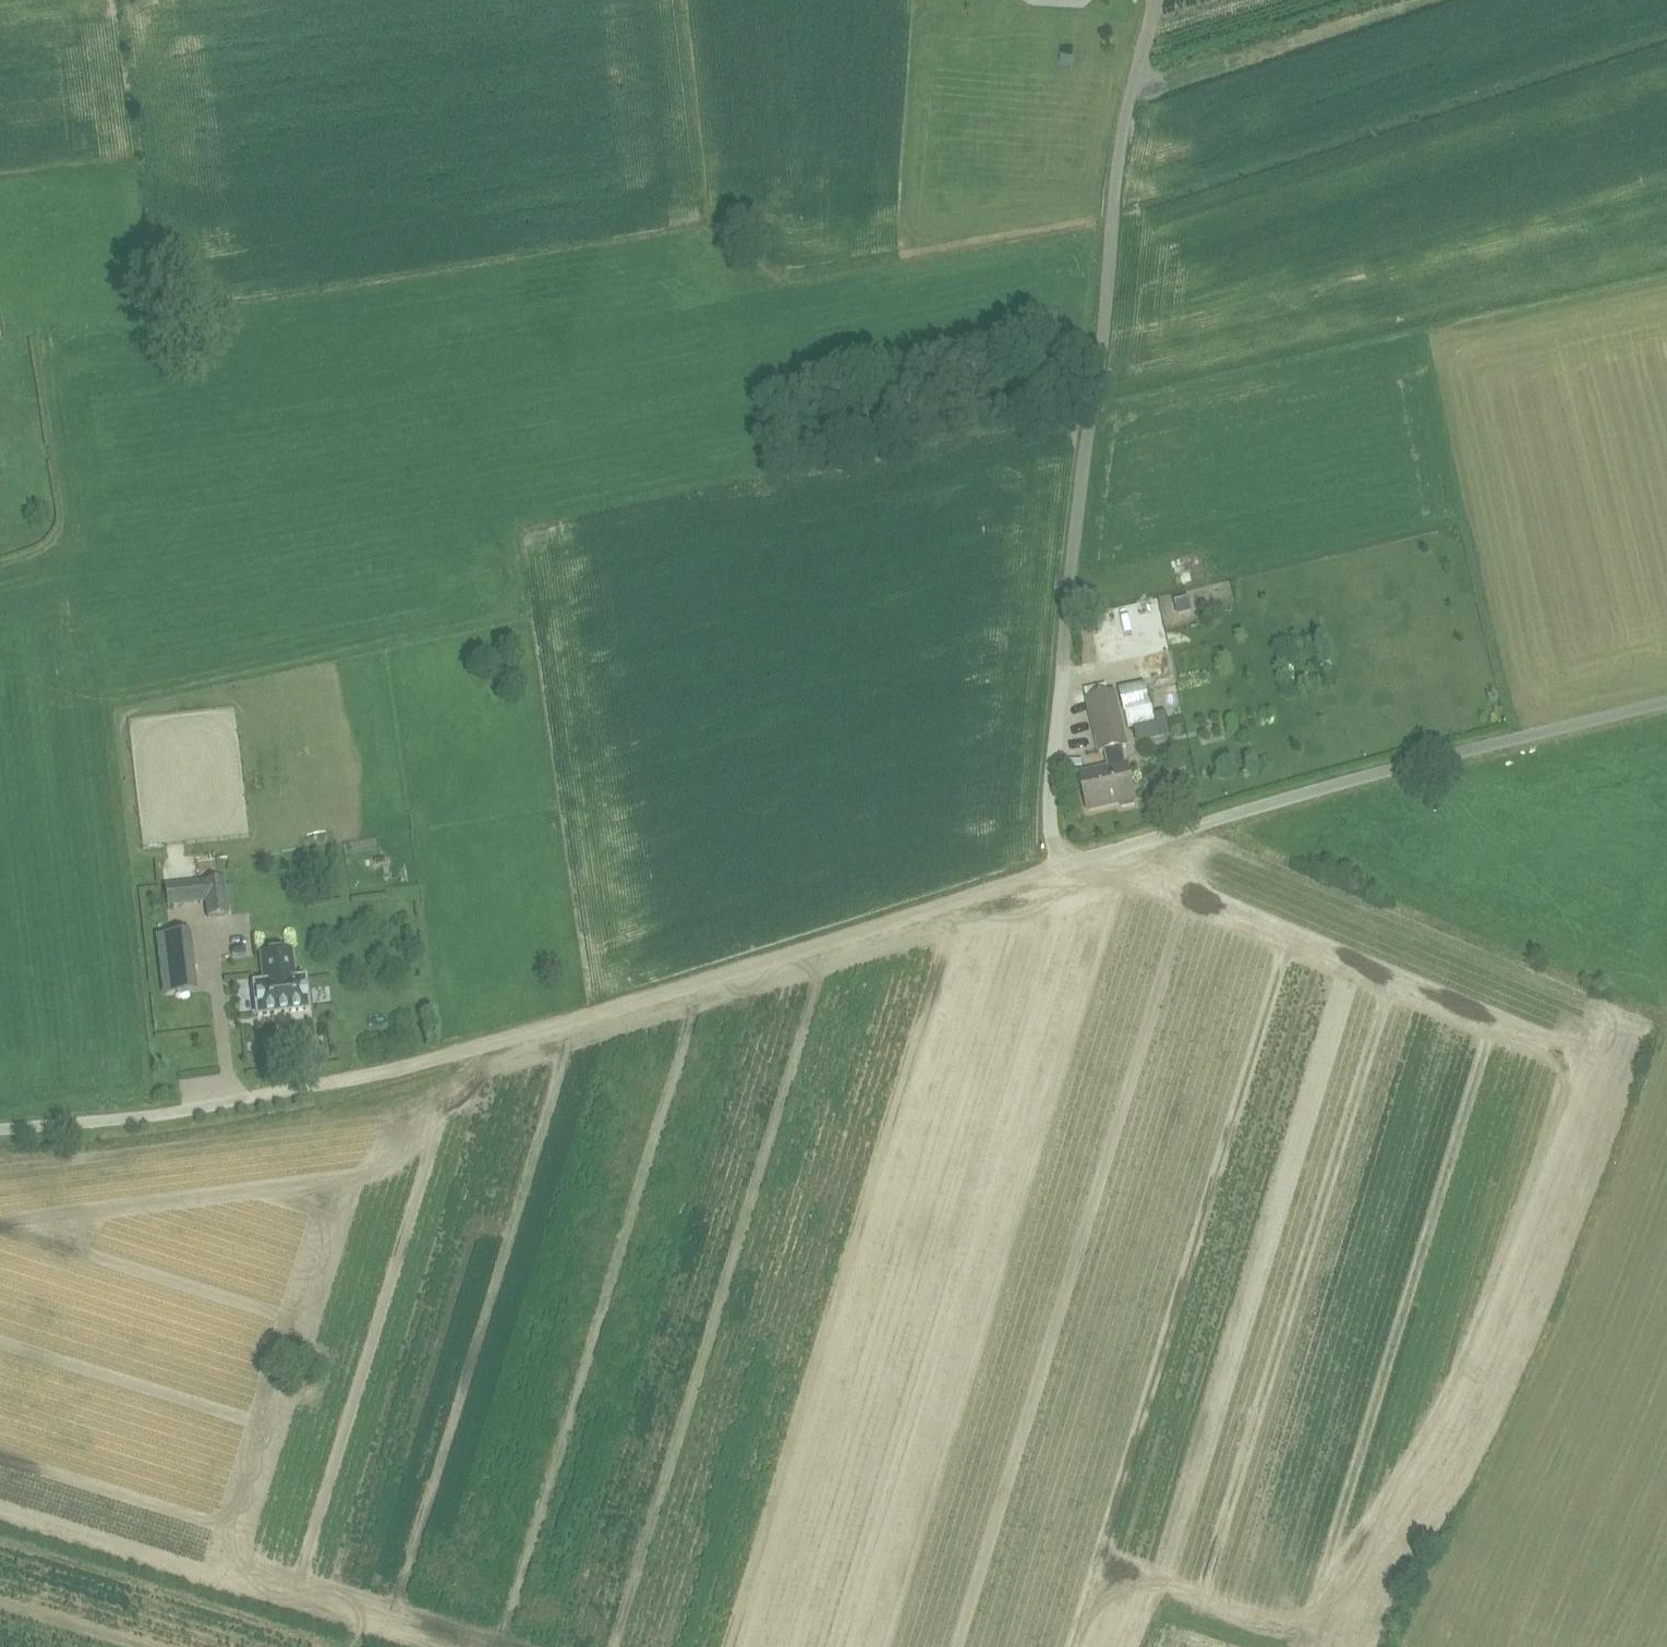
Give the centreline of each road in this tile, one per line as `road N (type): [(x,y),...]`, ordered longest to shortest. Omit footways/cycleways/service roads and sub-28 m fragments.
road 1 (track): [(0,1127),(182,1109),(380,1070),(670,992),(1057,868)]
road 2 (track): [(1064,661),(1113,192),(1152,0)]
road 3 (track): [(1666,701),(1400,767),(1057,868)]
road 4 (unclassified): [(1057,868),(1052,801),(1064,661)]

